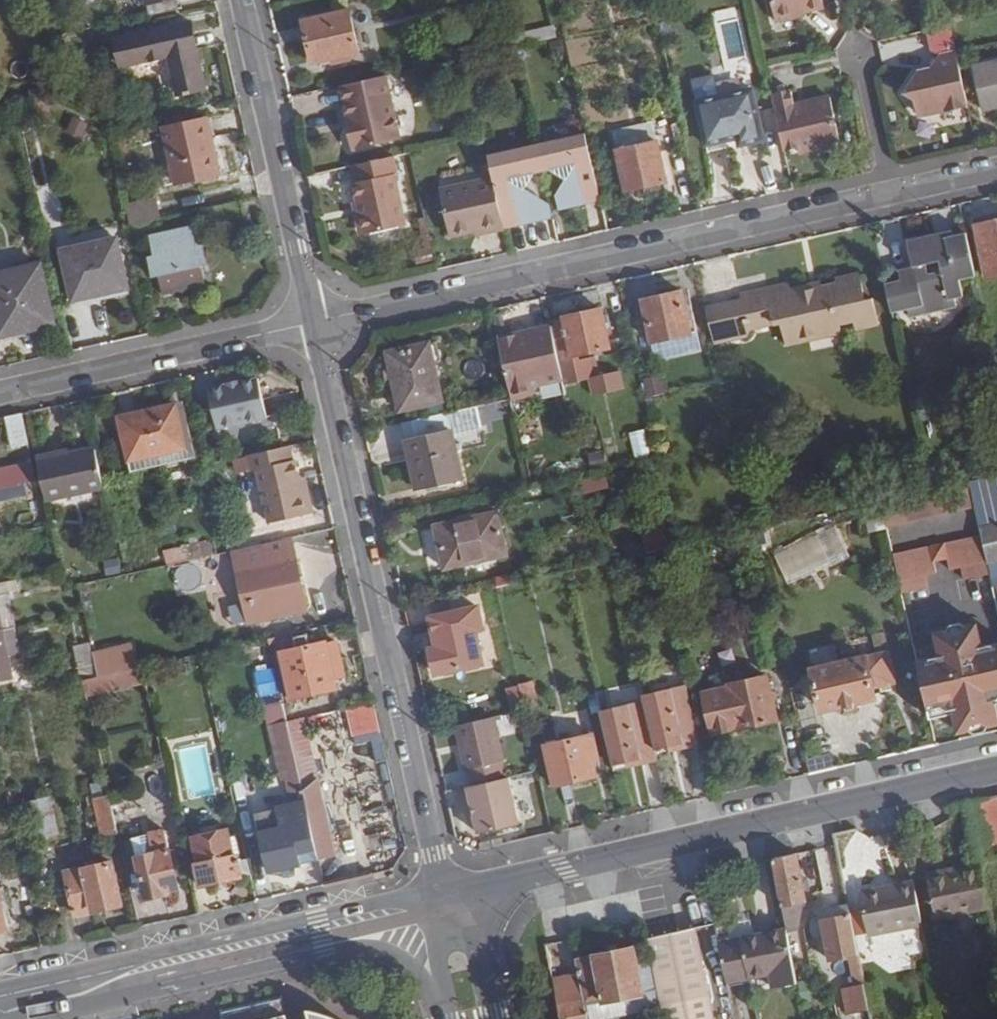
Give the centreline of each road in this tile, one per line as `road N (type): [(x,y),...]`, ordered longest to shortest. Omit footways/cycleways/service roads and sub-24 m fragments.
road 1 (residential): [(315,322),(444,899)]
road 2 (residential): [(315,322),(890,194)]
road 3 (secondary): [(444,899),(996,771)]
road 4 (residential): [(243,0),(315,322)]
road 5 (residential): [(0,393),(315,322)]
road 6 (residential): [(154,968),(256,970),(370,950),(409,966),(444,1000)]
road 7 (secondary): [(154,968),(444,899)]
road 8 (residential): [(890,194),(856,35)]
road 9 (secondary): [(154,968),(0,1004)]
road 10 (secondary): [(499,1018),(483,953),(444,899)]

